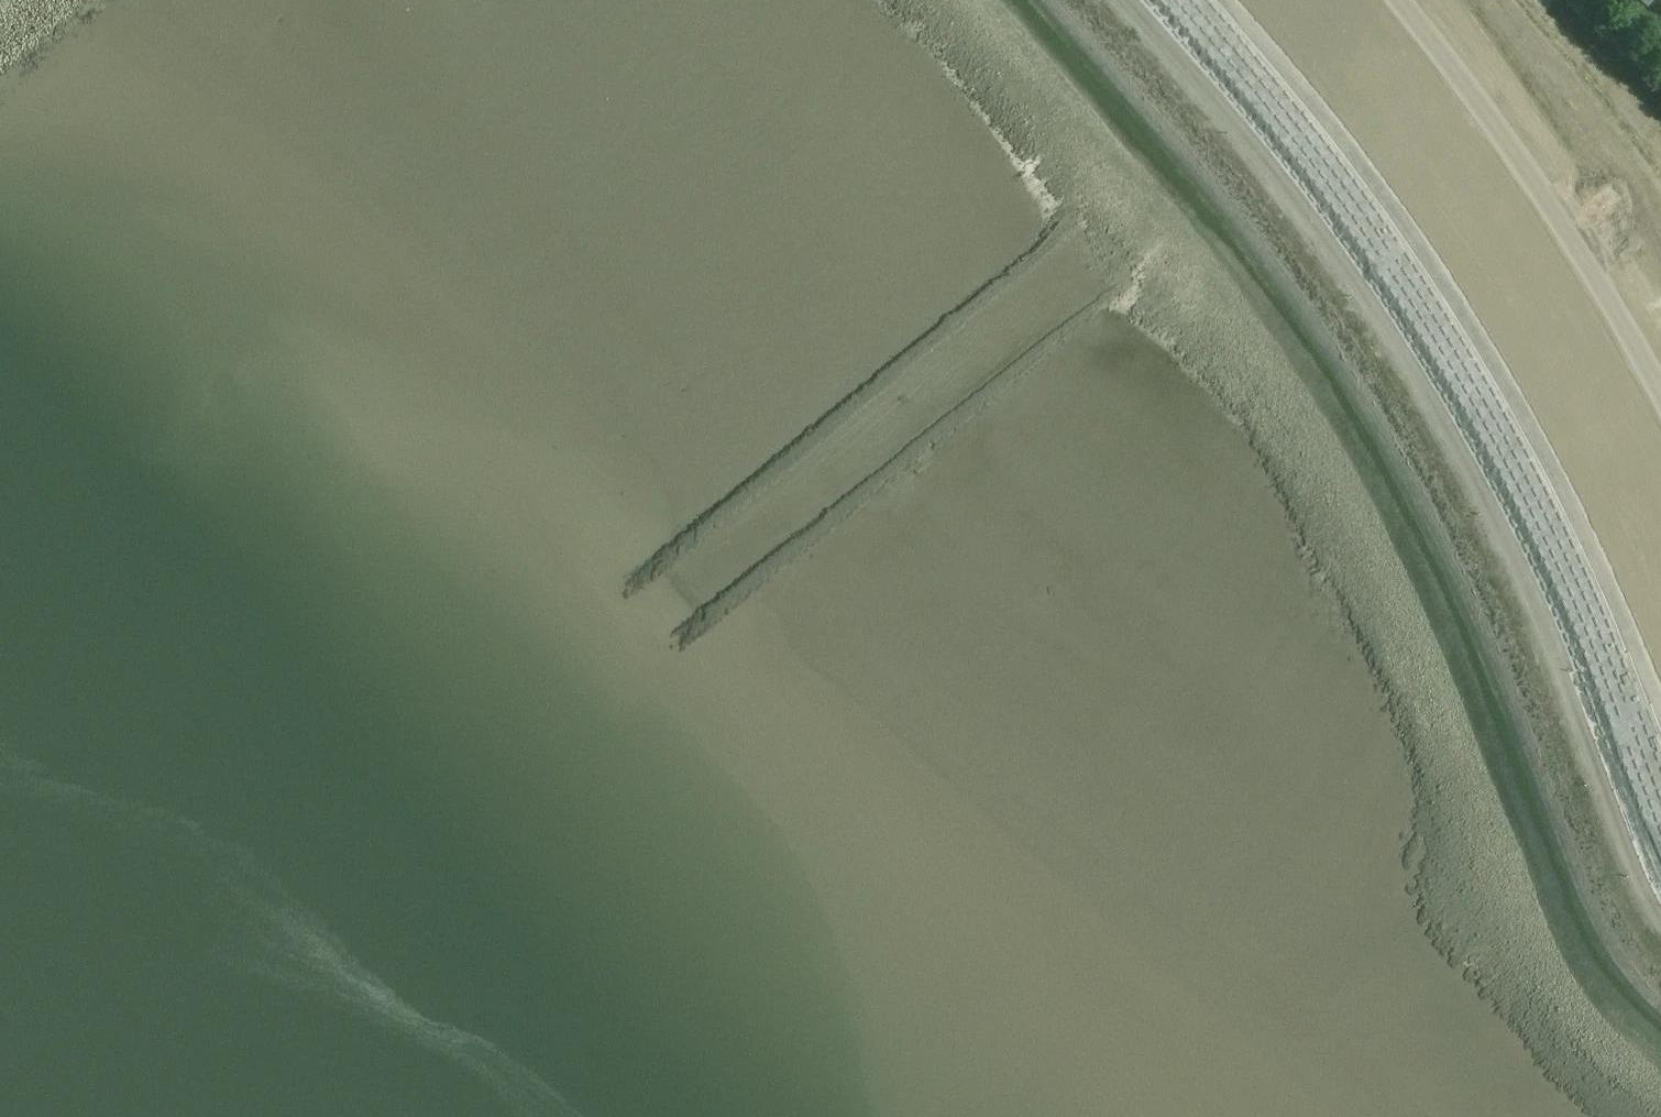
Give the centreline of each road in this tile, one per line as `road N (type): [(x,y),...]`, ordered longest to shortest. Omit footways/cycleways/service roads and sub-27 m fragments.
road 1 (residential): [(1660,395),(1562,218),(1387,0)]

